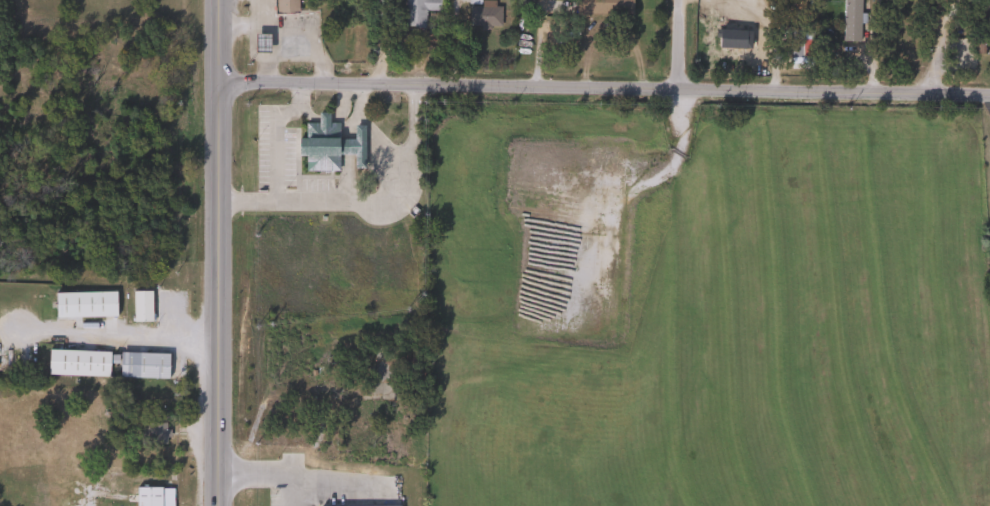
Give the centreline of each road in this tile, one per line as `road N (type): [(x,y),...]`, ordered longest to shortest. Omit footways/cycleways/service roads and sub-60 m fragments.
road 1 (residential): [(989,98),(218,84)]
road 2 (secondary): [(218,505),(218,0)]

